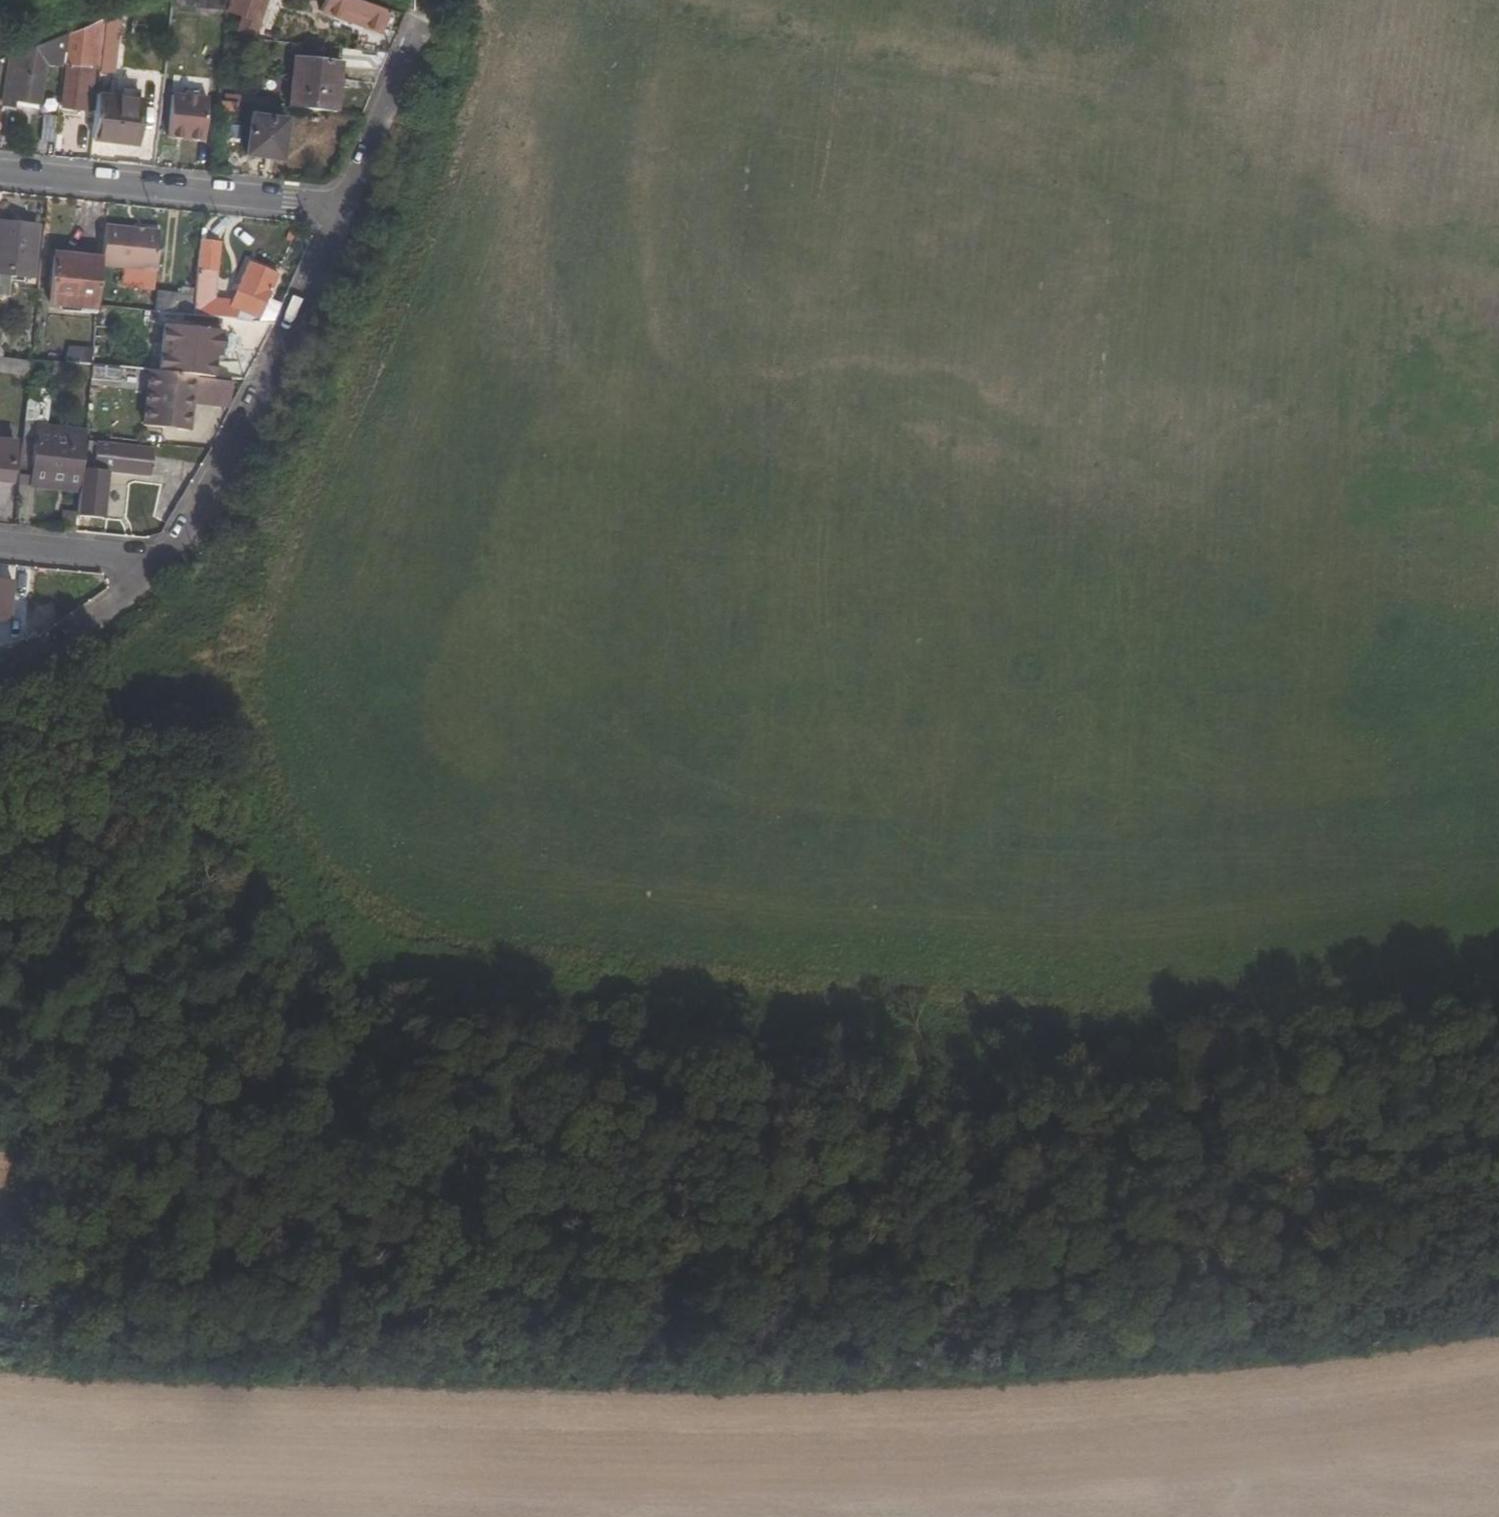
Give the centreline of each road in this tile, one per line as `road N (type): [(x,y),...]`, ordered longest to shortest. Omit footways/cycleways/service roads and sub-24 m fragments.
road 1 (residential): [(343,207),(159,558)]
road 2 (residential): [(0,175),(343,207)]
road 3 (residential): [(423,20),(343,207)]
road 4 (residential): [(0,542),(159,558)]

